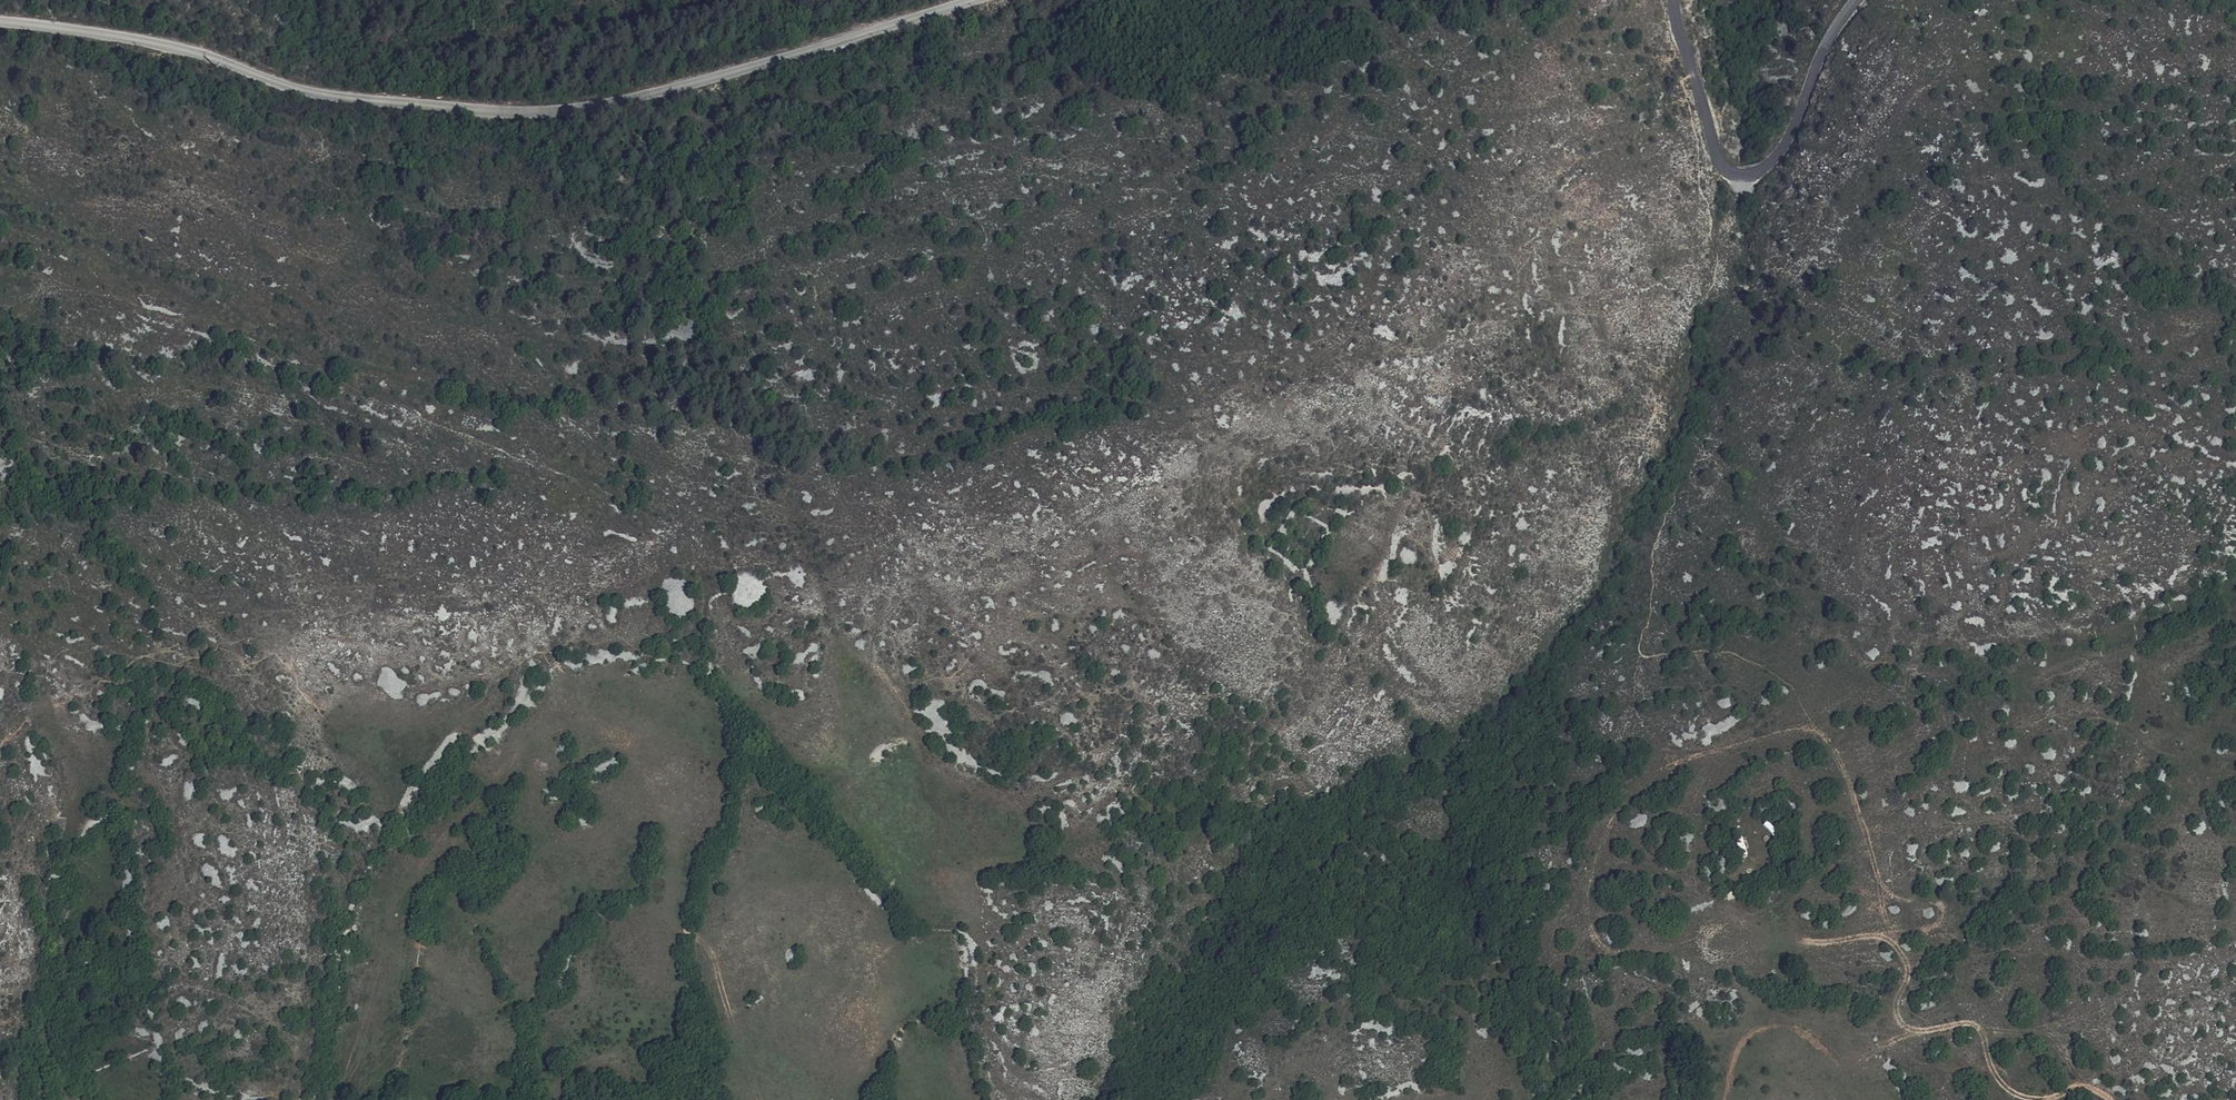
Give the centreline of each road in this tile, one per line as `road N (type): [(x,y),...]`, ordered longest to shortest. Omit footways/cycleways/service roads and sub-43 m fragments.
road 1 (unclassified): [(0,19),(195,49),(298,87),(532,111),(627,99),(969,0)]
road 2 (unclassified): [(1677,0),(1715,143),(1729,166),(1752,172),(1795,127),(1819,60),(1856,0)]
road 3 (track): [(1872,1052),(1912,1035),(1977,1025),(1996,1075),(2013,1094),(2039,1099),(2082,1086),(2110,1099)]

